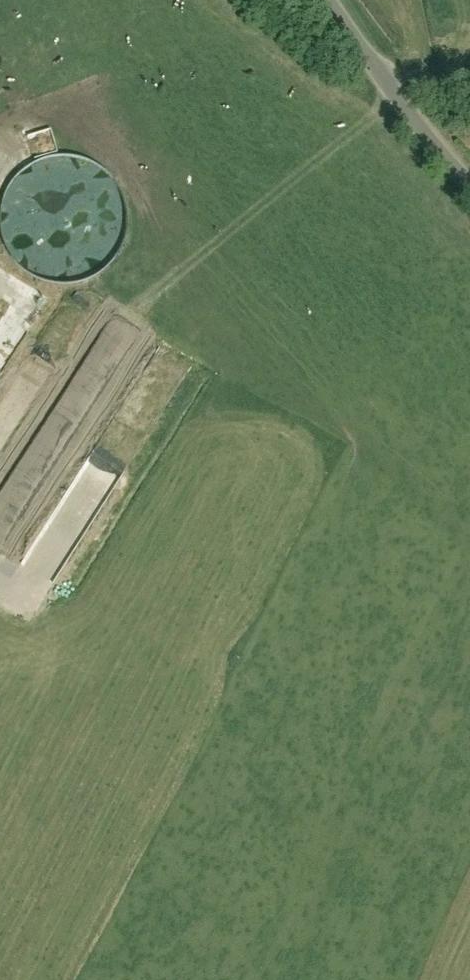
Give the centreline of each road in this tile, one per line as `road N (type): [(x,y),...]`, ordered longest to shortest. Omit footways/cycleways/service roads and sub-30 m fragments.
road 1 (unclassified): [(469,186),(327,0)]

